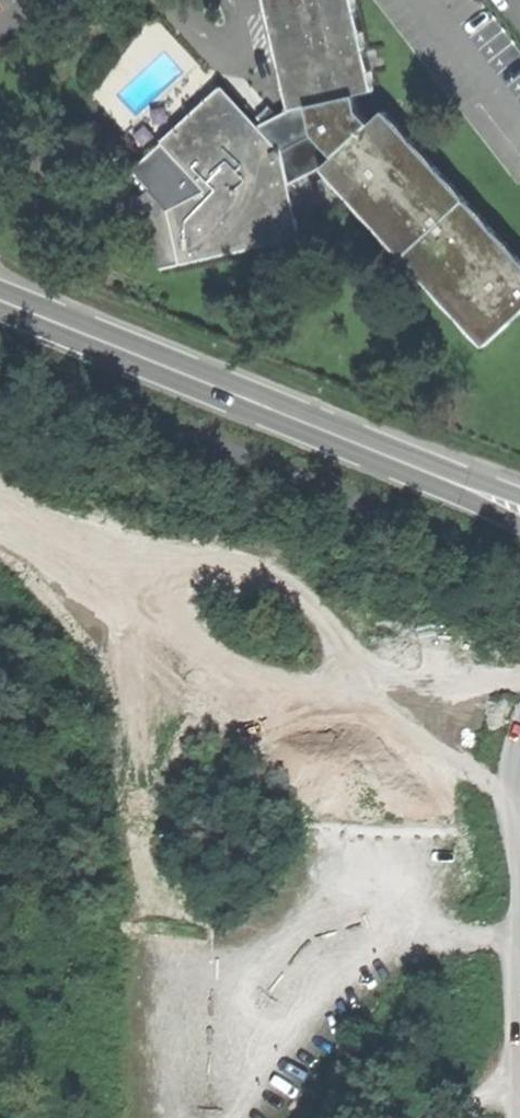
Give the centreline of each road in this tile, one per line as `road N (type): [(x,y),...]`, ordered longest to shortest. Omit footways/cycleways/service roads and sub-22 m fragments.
road 1 (secondary): [(0,301),(519,510)]

